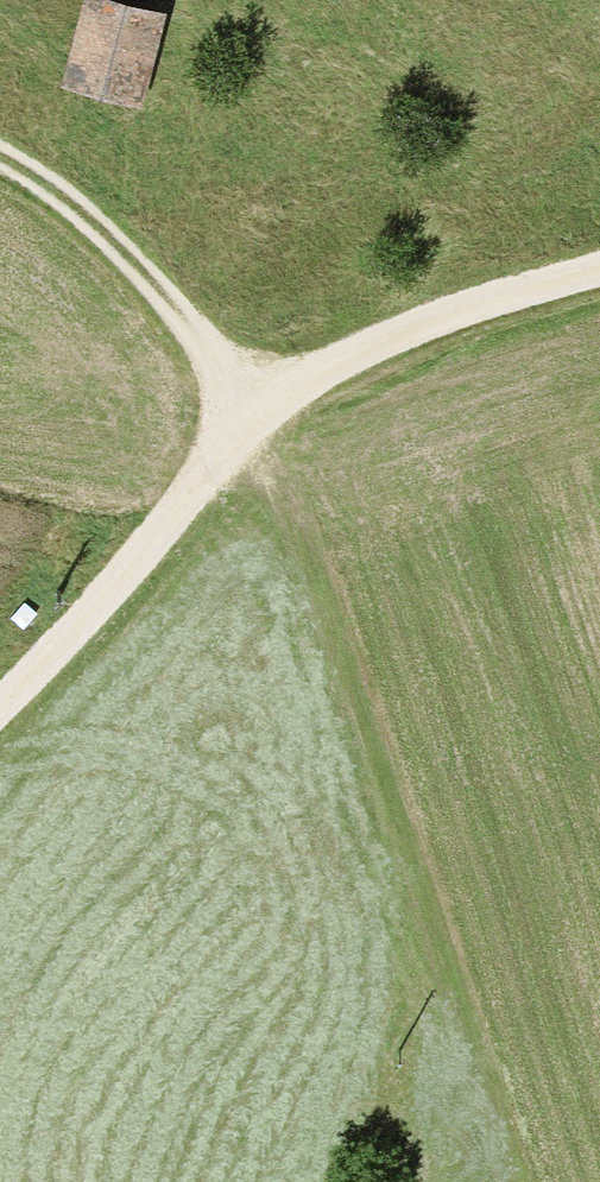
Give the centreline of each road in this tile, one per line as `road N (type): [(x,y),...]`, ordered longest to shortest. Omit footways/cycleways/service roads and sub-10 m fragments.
road 1 (track): [(507,1181),(345,642),(223,336),(98,192),(41,141),(0,121)]
road 2 (track): [(599,279),(370,359),(263,432),(0,717)]

